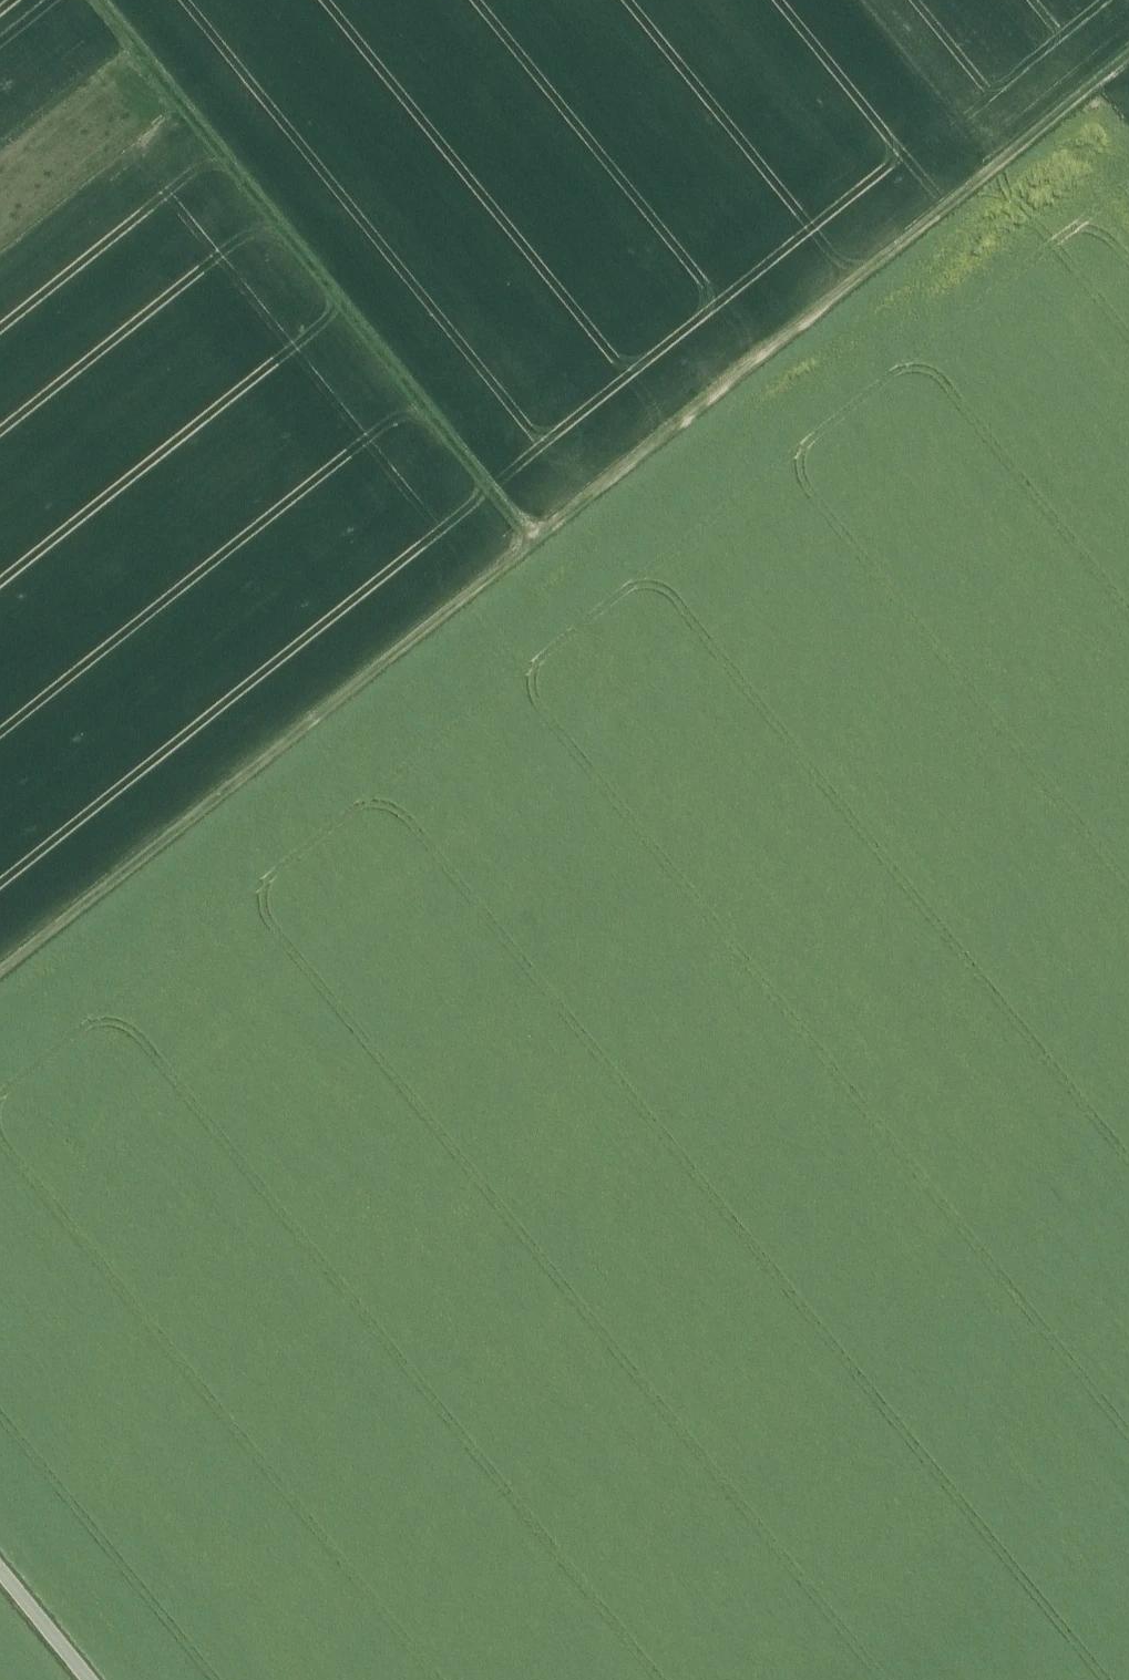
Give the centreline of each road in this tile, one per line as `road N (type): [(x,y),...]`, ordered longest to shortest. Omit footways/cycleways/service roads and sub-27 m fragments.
road 1 (track): [(1128,55),(0,971)]
road 2 (track): [(101,0),(534,539)]
road 3 (track): [(0,1568),(91,1679)]

